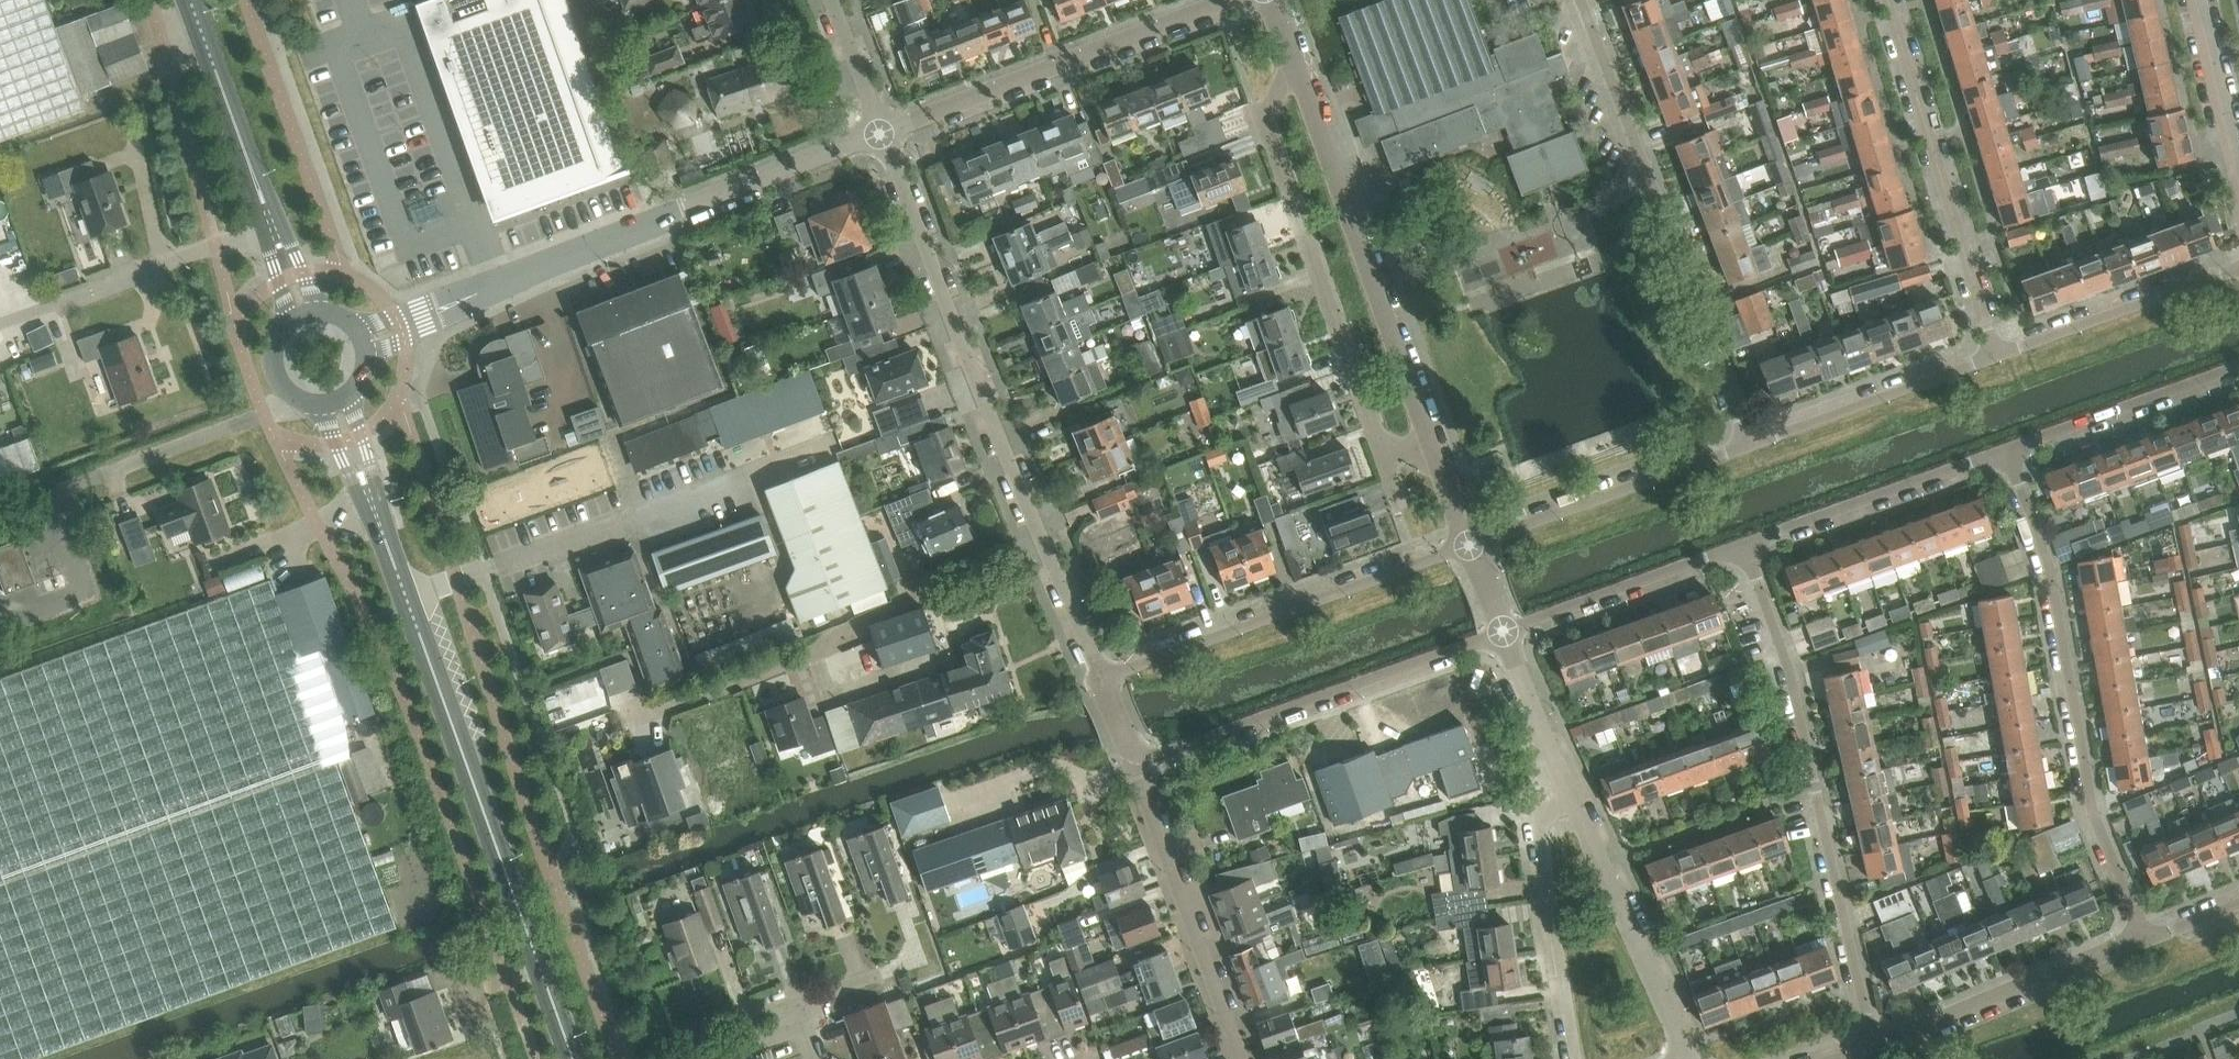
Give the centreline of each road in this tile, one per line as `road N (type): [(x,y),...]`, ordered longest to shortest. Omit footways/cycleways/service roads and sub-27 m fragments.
road 1 (residential): [(880,134),(1104,681)]
road 2 (secondary): [(574,1058),(376,505)]
road 3 (residential): [(1748,546),(1788,663),(1878,1051)]
road 4 (residential): [(2008,451),(2052,569),(2097,816),(2151,945)]
road 5 (unclassified): [(426,316),(880,134)]
road 6 (residential): [(1581,0),(1751,445)]
road 7 (residential): [(1292,63),(1266,122),(1377,436),(1437,461)]
road 8 (residential): [(1437,461),(1292,63)]
road 9 (residential): [(1469,547),(1104,681)]
road 10 (residential): [(1143,759),(1505,635)]
road 11 (residential): [(880,134),(1233,0)]
road 12 (residential): [(1893,0),(2001,355)]
road 13 (residential): [(1241,1057),(1137,782),(1143,759)]
road 14 (residential): [(1469,547),(1751,445)]
road 15 (residential): [(1689,1058),(1567,789)]
road 16 (residential): [(1878,1051),(2151,945)]
road 17 (residential): [(1748,546),(2008,451)]
road 18 (residential): [(1576,1058),(1545,830),(1567,789)]
road 19 (residential): [(1751,445),(2001,355)]
road 20 (residential): [(1505,635),(1748,546)]
road 21 (residential): [(2001,355),(2238,270)]
road 22 (residential): [(2008,451),(2238,367)]
road 23 (secondary): [(272,228),(188,0)]
road 24 (residential): [(1567,789),(1505,635)]
road 25 (residential): [(2238,157),(2199,0)]
road 26 (residential): [(880,134),(830,0)]
road 27 (residential): [(815,1058),(795,1009),(877,978)]
road 28 (secondary): [(289,320),(273,344),(273,374),(292,398),(320,406)]

